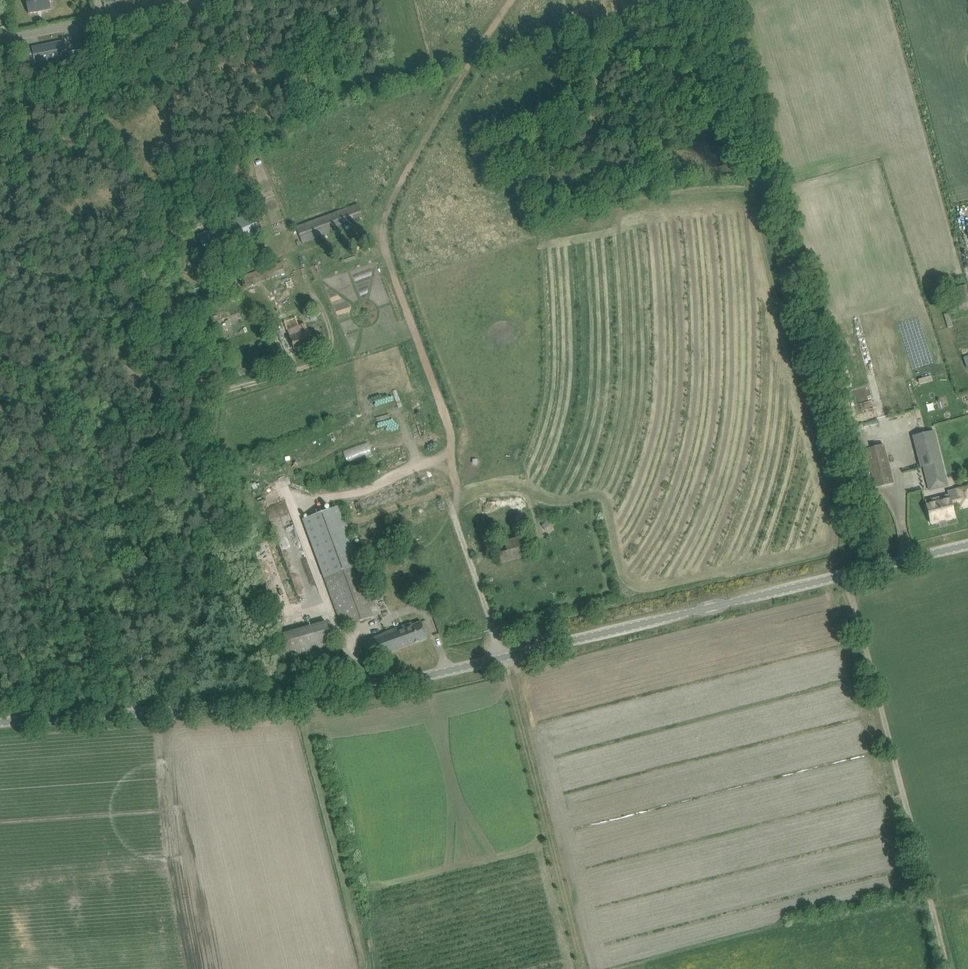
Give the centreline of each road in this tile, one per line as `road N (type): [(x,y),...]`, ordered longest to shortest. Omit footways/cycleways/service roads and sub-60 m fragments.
road 1 (unclassified): [(0,722),(393,681),(967,546)]
road 2 (track): [(950,968),(846,574)]
road 3 (unclassified): [(0,40),(211,0)]

